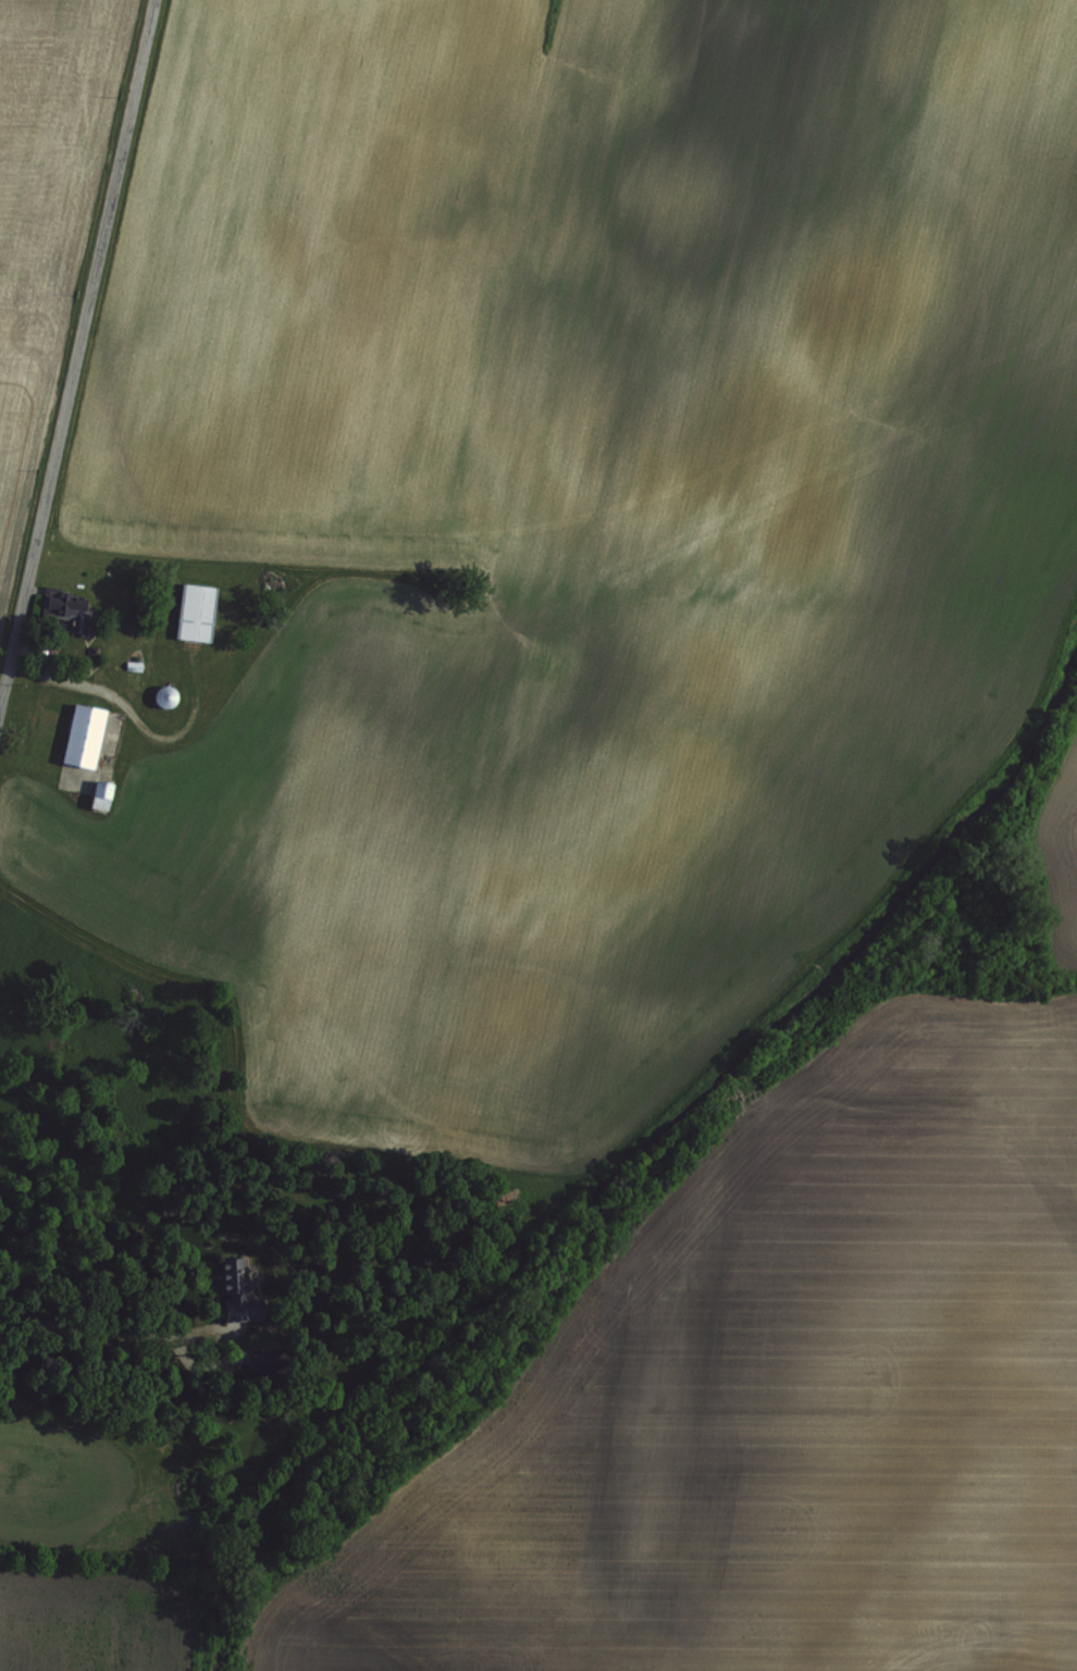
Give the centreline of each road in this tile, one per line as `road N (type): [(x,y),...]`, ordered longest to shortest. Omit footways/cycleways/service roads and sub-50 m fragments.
road 1 (residential): [(0,691),(152,0)]
road 2 (residential): [(8,655),(91,686),(170,738),(197,713),(191,652)]
road 3 (residential): [(0,1322),(72,1359),(208,1315)]

